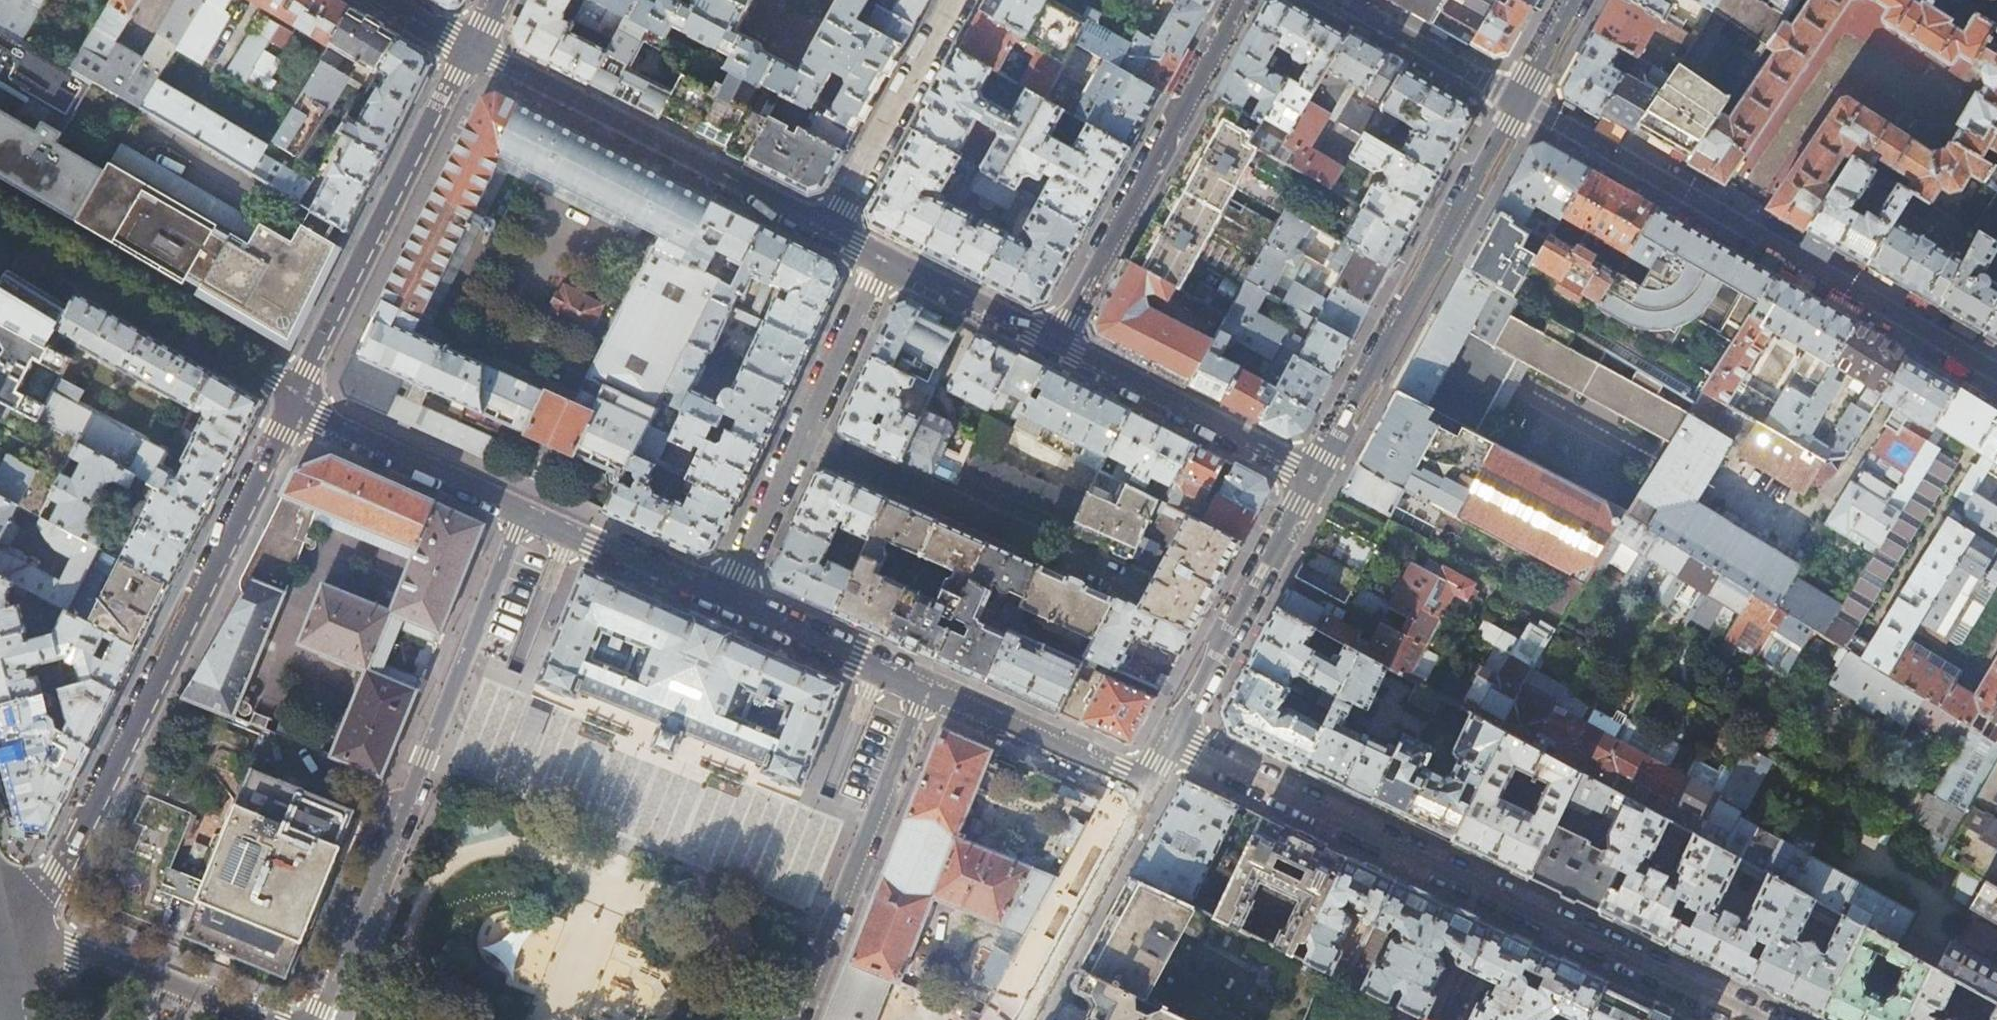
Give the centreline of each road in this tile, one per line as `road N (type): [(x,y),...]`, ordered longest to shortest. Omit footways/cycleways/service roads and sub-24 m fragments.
road 1 (residential): [(1758,1019),(1170,738)]
road 2 (residential): [(297,400),(31,926)]
road 3 (residential): [(320,1019),(525,510)]
road 4 (residential): [(1314,480),(1520,102)]
road 5 (residential): [(831,232),(474,46)]
road 6 (residential): [(474,46),(297,400)]
road 7 (residential): [(1242,0),(1051,345)]
road 8 (residential): [(882,258),(728,598)]
road 9 (residential): [(925,688),(793,1019)]
road 10 (residential): [(0,223),(297,400)]
road 11 (residential): [(1314,480),(1051,345)]
road 12 (residential): [(1170,738),(1314,480)]
road 13 (residential): [(831,232),(960,0)]
road 14 (residential): [(1027,1019),(1148,787)]
road 15 (residential): [(31,926),(271,1019)]
road 16 (residential): [(297,400),(323,421),(525,510)]
road 17 (residential): [(925,688),(1148,787)]
road 18 (residential): [(525,510),(728,598)]
road 19 (residential): [(728,598),(925,688)]
road 20 (residential): [(1342,0),(1520,102)]
road 21 (residential): [(1051,345),(882,258)]

